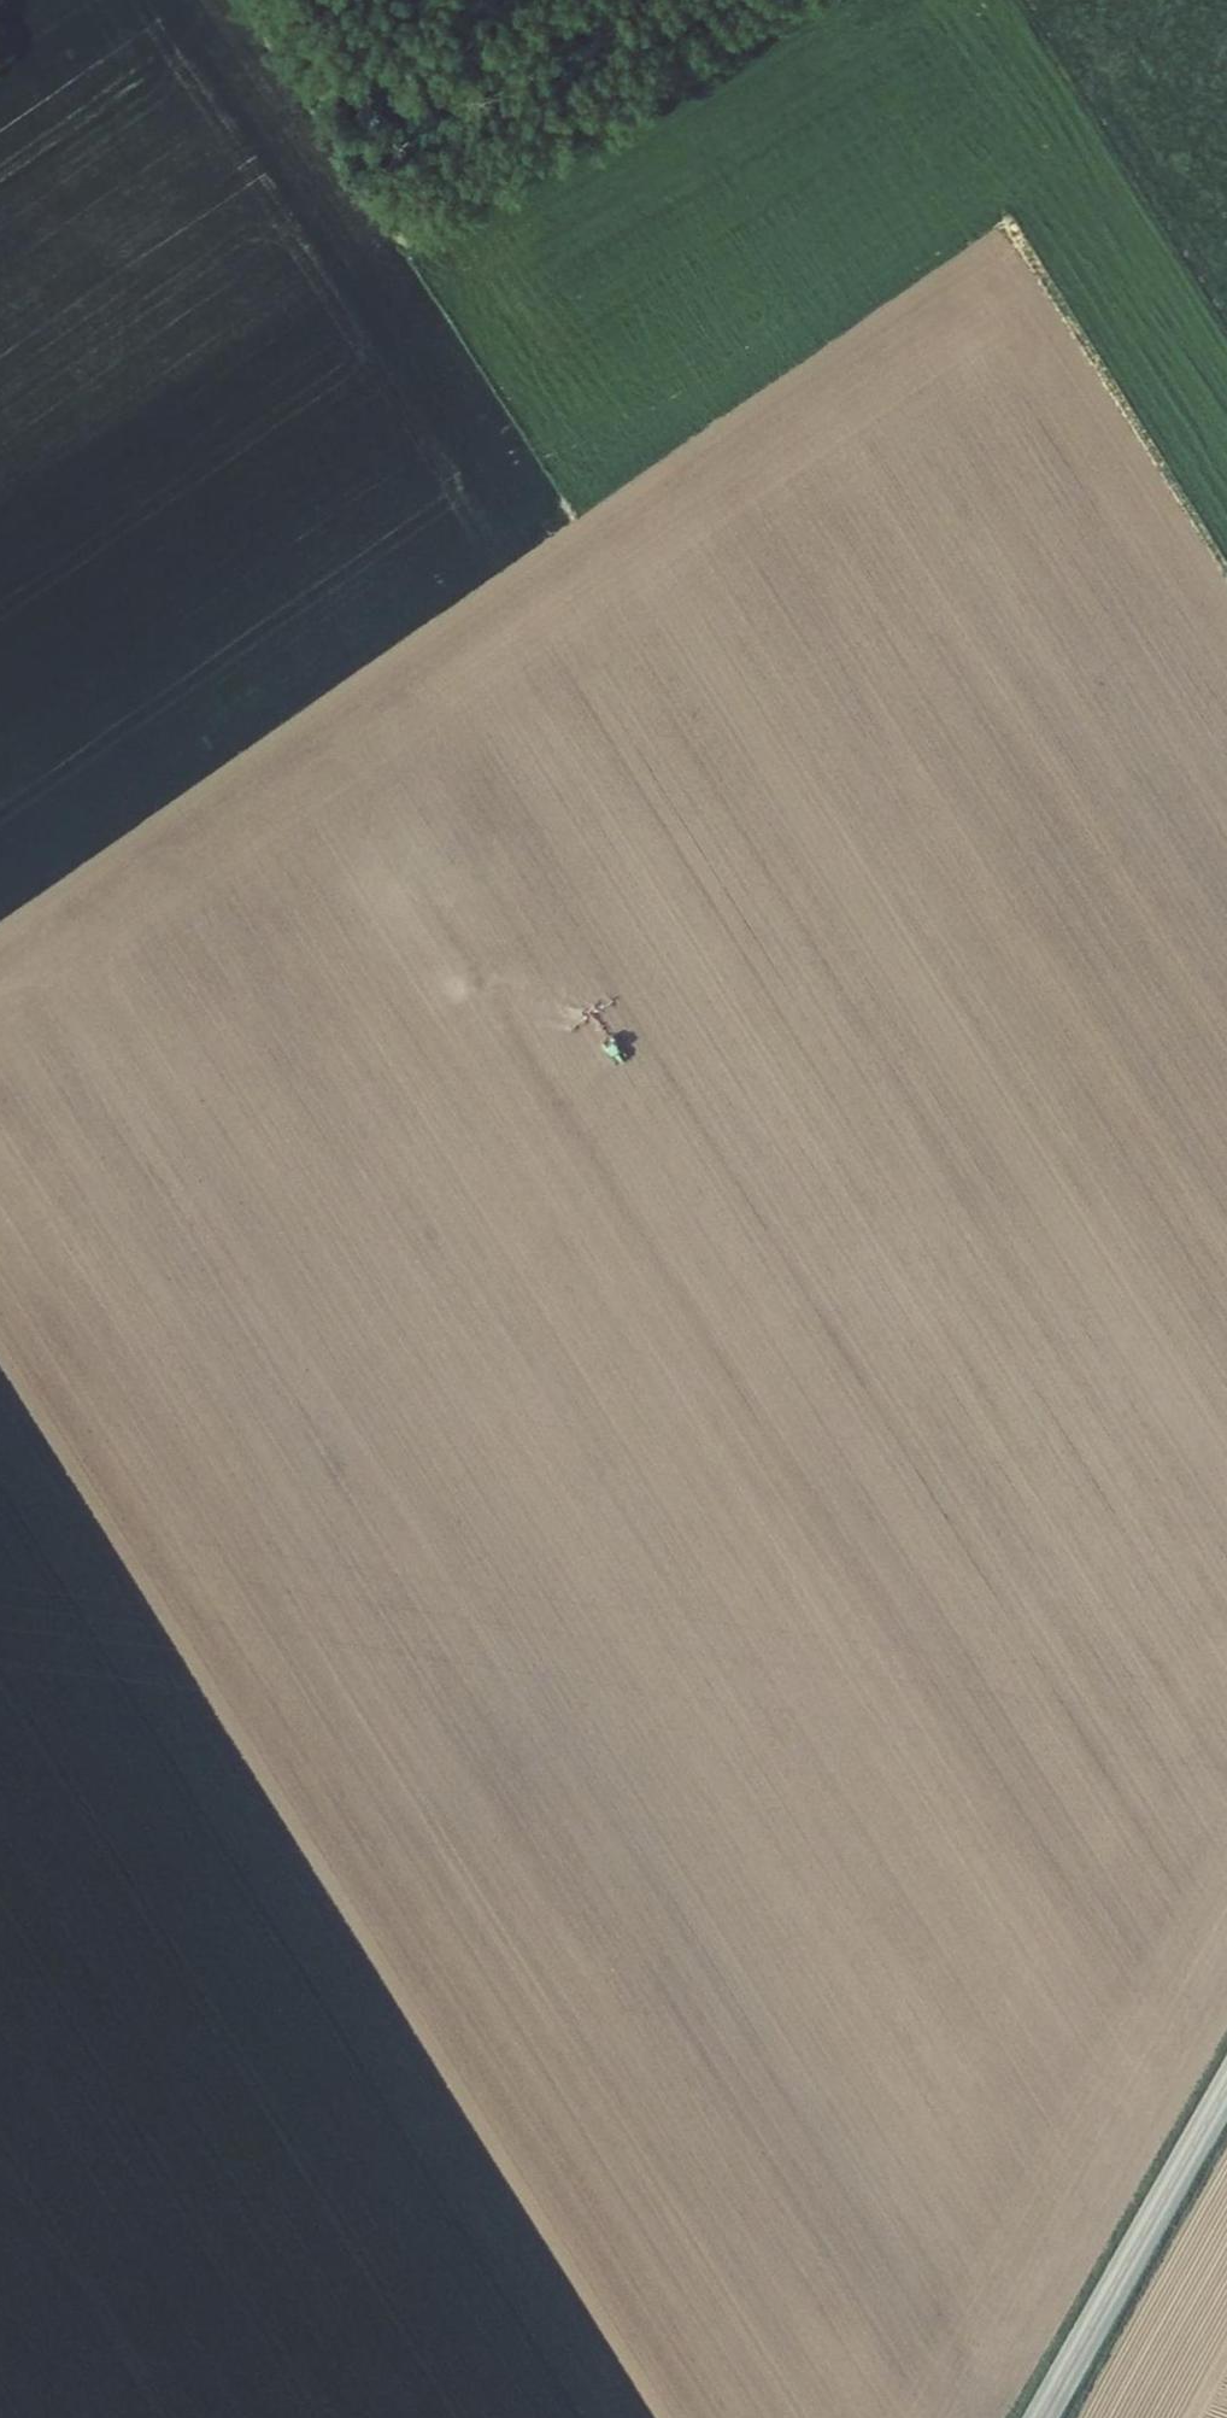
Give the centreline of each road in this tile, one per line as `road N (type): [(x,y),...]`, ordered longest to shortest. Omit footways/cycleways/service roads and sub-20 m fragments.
road 1 (tertiary): [(1226,2086),(1039,2417)]

